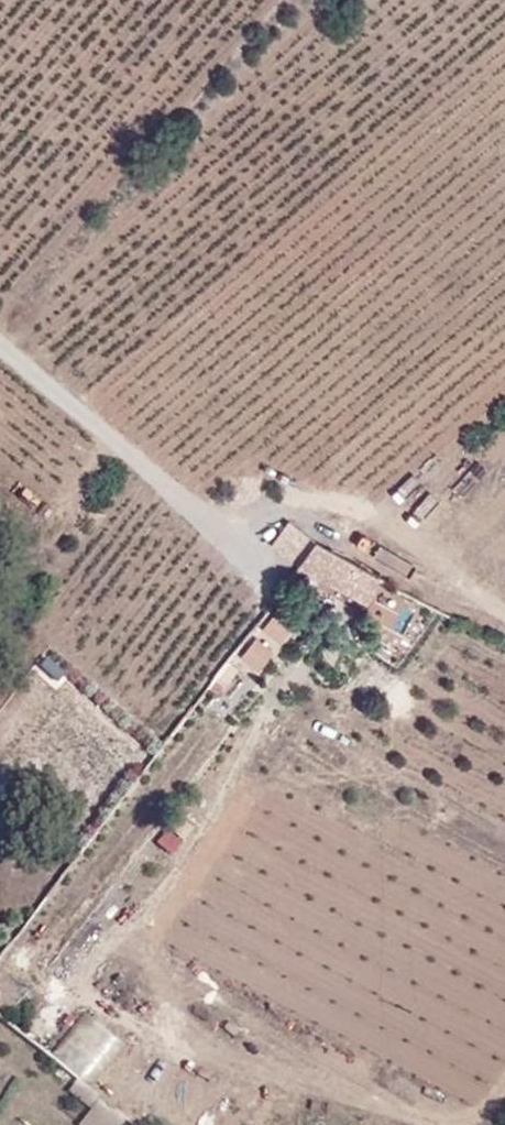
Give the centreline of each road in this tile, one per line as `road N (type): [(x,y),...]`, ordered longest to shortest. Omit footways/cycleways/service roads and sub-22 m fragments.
road 1 (residential): [(250,545),(0,345)]

